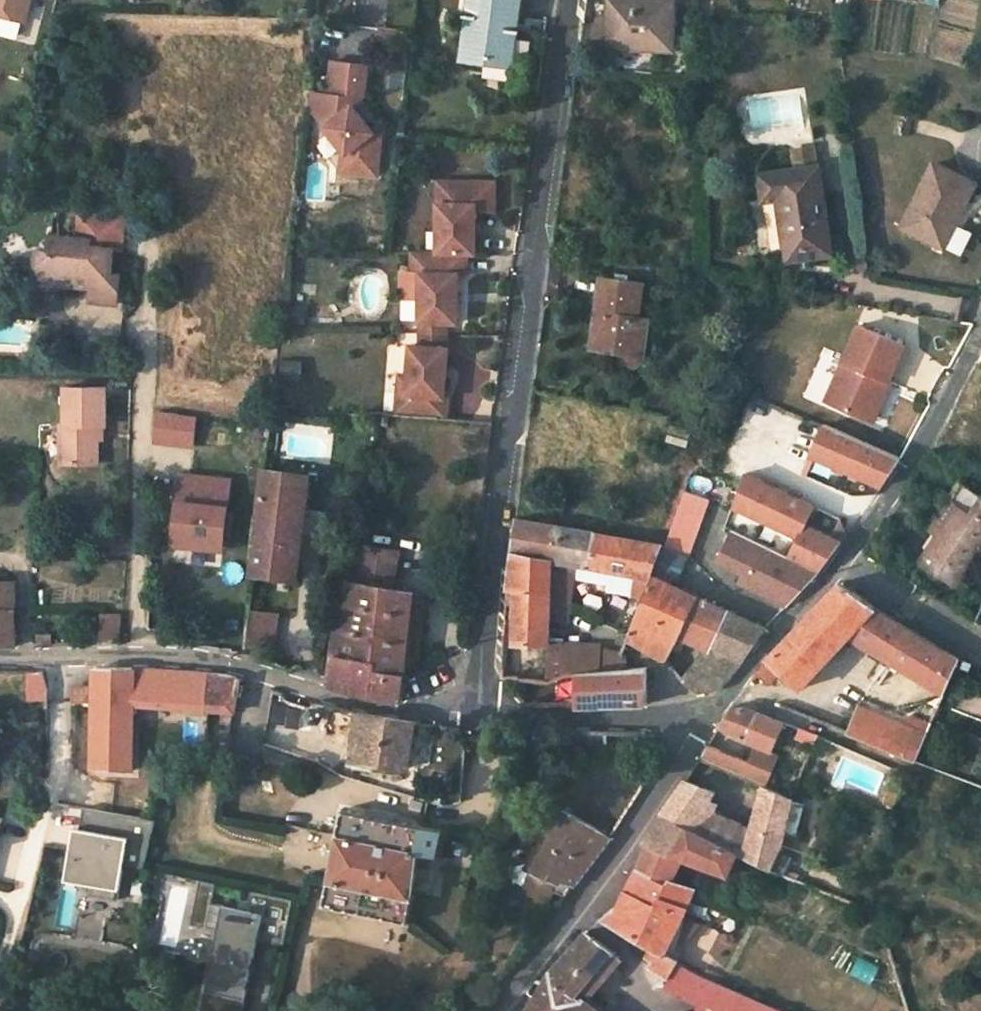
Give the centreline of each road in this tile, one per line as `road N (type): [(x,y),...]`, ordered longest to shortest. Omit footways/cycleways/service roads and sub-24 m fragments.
road 1 (residential): [(568,0),(475,697)]
road 2 (unclassified): [(61,657),(192,656),(388,712),(440,711),(475,697)]
road 3 (unclassified): [(499,1010),(631,833),(695,711)]
road 4 (residential): [(4,959),(58,768),(61,657)]
road 5 (unclassified): [(838,559),(909,463),(980,325)]
road 6 (unclassified): [(475,697),(540,717),(695,711)]
road 7 (unclassified): [(695,711),(722,698),(838,559)]
road 8 (residential): [(838,559),(980,645)]

